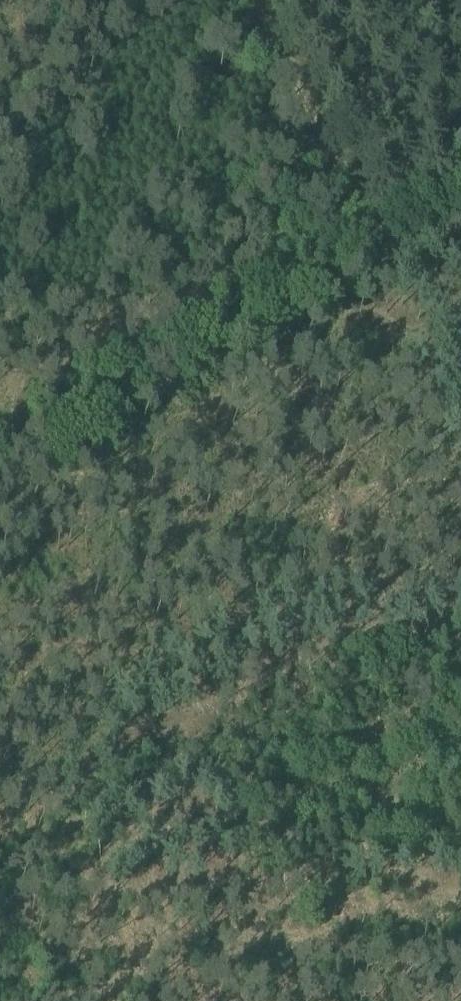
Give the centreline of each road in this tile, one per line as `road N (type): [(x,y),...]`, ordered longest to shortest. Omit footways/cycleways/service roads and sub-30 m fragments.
road 1 (track): [(397,273),(108,427),(0,474)]
road 2 (track): [(260,0),(397,273)]

